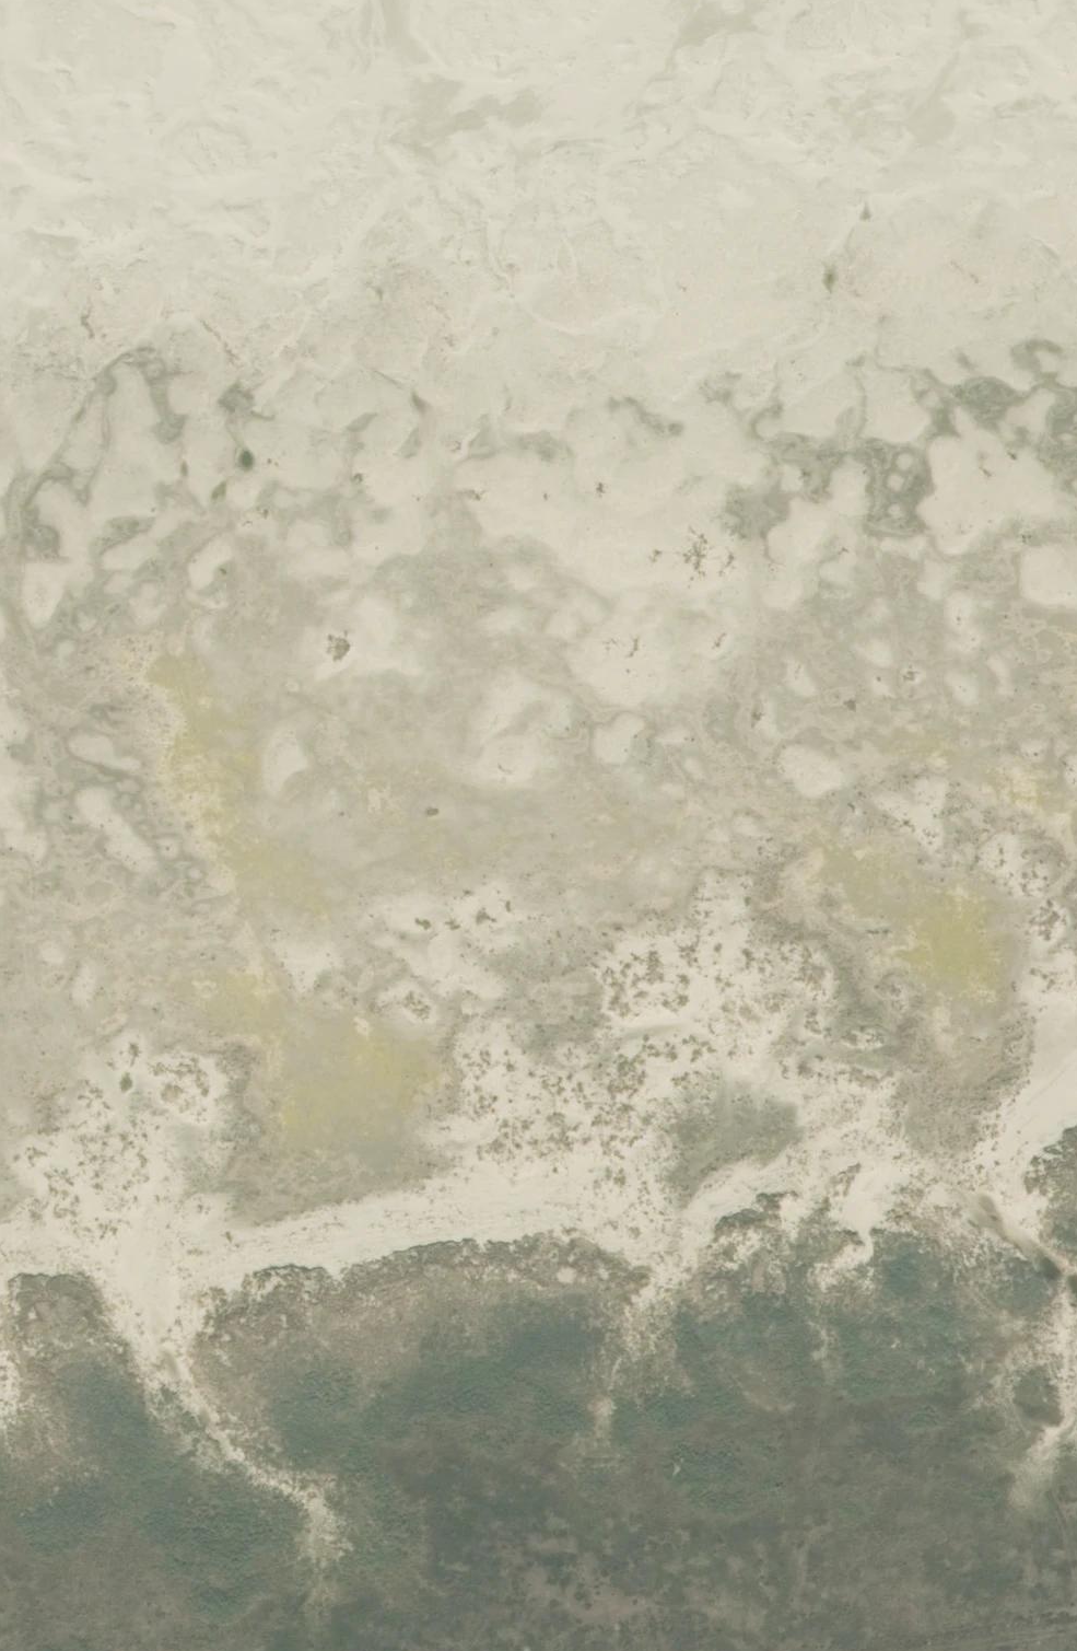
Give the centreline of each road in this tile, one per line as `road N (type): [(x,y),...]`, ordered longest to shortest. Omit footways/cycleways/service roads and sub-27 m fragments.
road 1 (track): [(899,1650),(1076,1613)]

